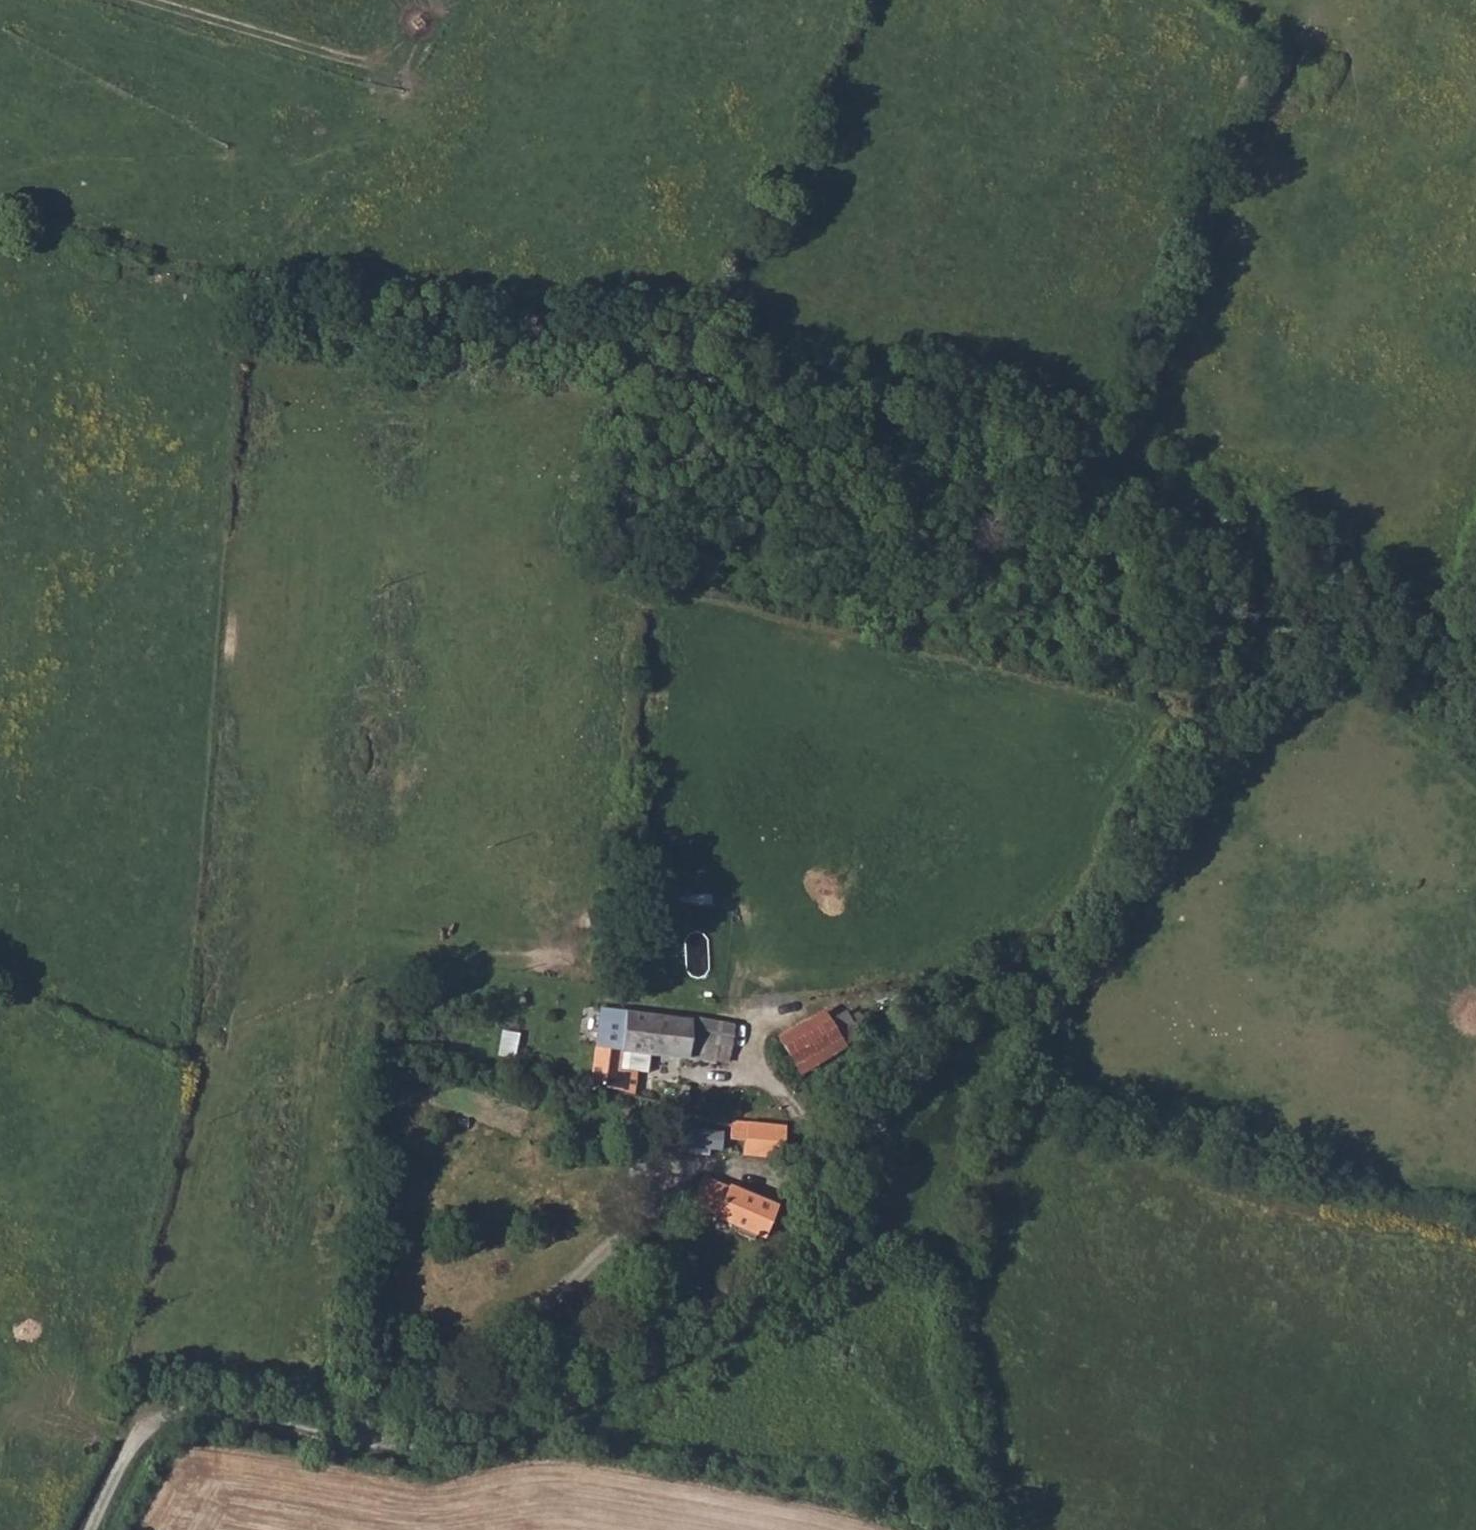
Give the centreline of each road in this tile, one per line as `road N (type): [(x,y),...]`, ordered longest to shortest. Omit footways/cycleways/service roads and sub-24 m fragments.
road 1 (unclassified): [(97,1529),(146,1434),(168,1423),(215,1418),(378,1443),(450,1437),(576,1401),(786,1299),(832,1255),(838,1218),(827,1118),(922,1039),(1065,956),(1159,791),(1230,714),(1322,633)]
road 2 (track): [(148,0),(401,68)]
road 3 (track): [(1322,633),(1475,698)]

